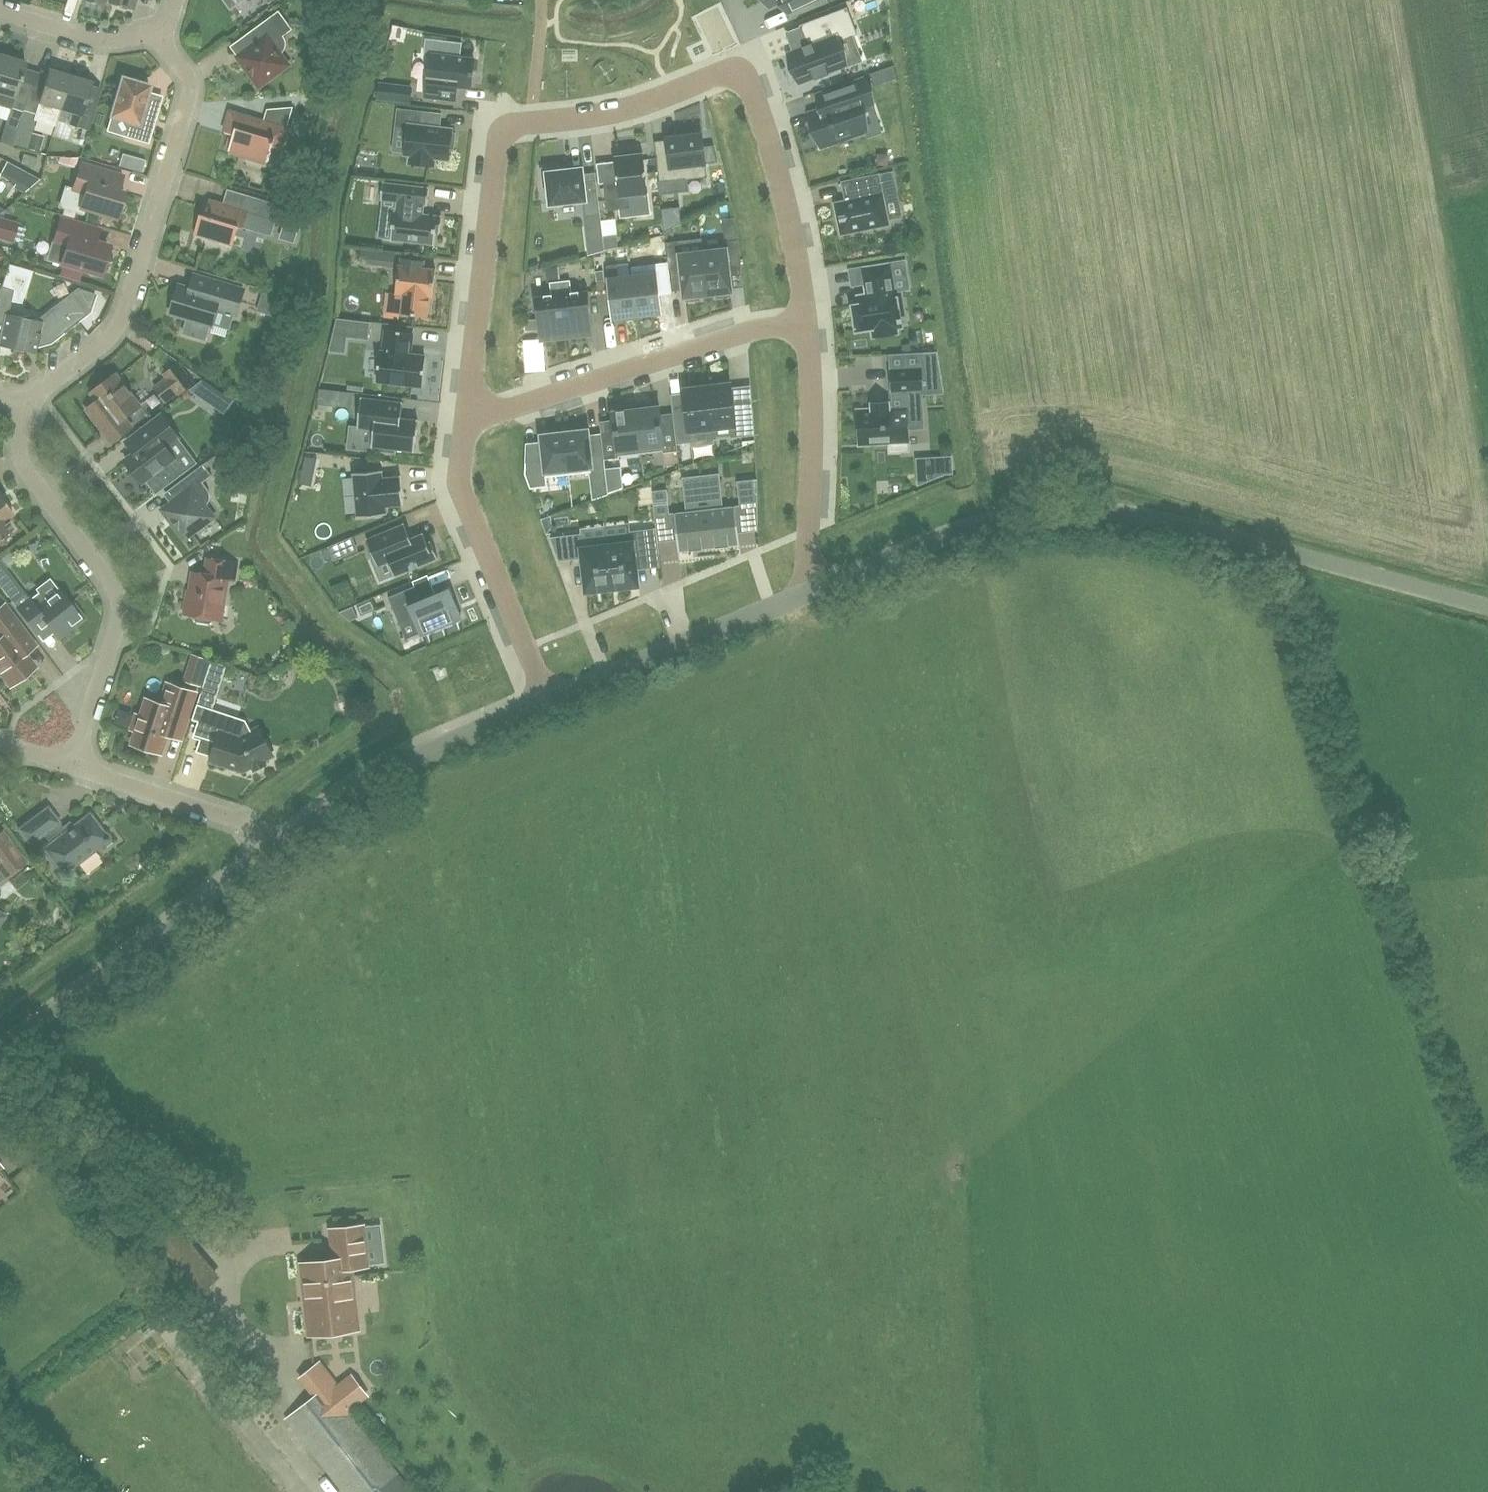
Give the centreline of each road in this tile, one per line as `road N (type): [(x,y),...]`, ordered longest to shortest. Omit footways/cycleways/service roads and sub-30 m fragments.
road 1 (residential): [(806,312),(767,130),(753,87),(738,76),(588,117),(533,122),(515,130),(500,154),(466,426)]
road 2 (unclassified): [(807,594),(996,517),(1051,507),(1152,520),(1487,607)]
road 3 (residential): [(33,410),(125,319),(190,96),(168,35)]
road 4 (residential): [(73,769),(116,606),(106,576),(26,470),(23,439),(33,410)]
road 5 (residential): [(466,426),(806,312)]
road 6 (unclassified): [(0,1058),(269,856)]
road 7 (unclassified): [(269,856),(367,781),(544,697)]
road 8 (residential): [(466,426),(467,488),(544,697)]
road 9 (residential): [(807,594),(815,433),(806,312)]
road 10 (unclassified): [(544,697),(807,594)]
road 11 (residential): [(269,856),(230,818),(73,769)]
road 12 (residential): [(168,35),(100,43),(0,15)]

